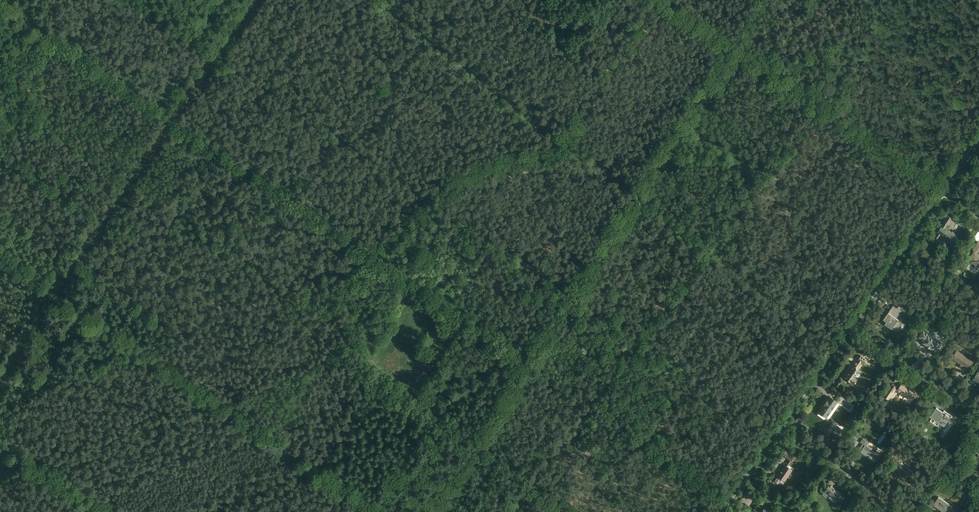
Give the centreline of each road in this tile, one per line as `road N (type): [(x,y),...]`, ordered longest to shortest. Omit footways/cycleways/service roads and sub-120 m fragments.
road 1 (residential): [(942,192),(852,326)]
road 2 (residential): [(978,414),(852,326)]
road 3 (residential): [(904,511),(781,429)]
road 4 (residential): [(852,326),(781,429)]

